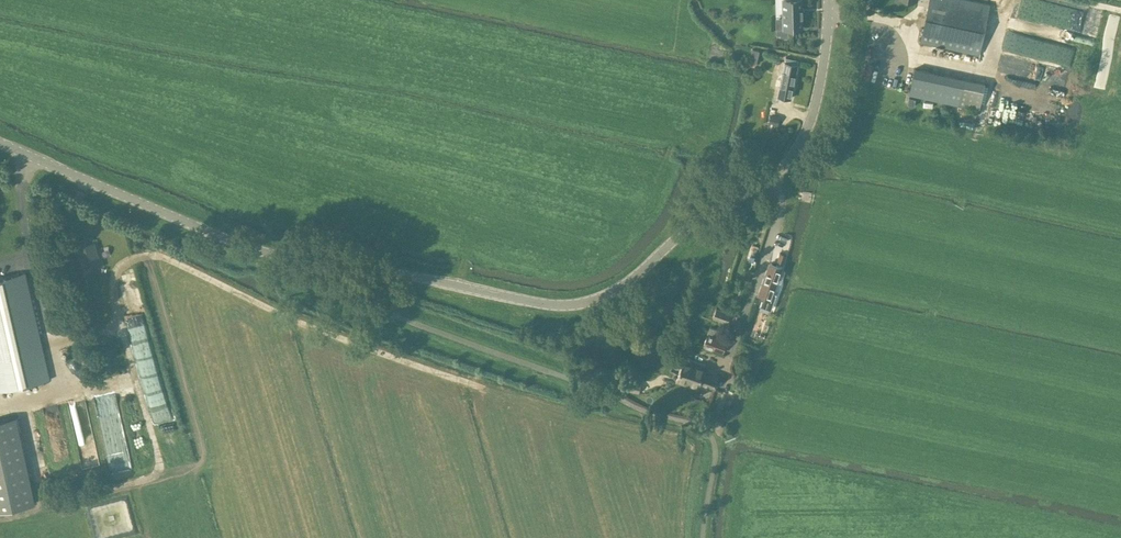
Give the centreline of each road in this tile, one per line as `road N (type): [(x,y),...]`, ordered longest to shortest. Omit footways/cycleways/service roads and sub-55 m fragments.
road 1 (track): [(484,388),(307,326),(163,257),(146,256),(118,269),(112,286),(162,475),(45,506)]
road 2 (unclassified): [(310,260),(541,304),(591,302),(772,176)]
road 3 (unclassified): [(310,260),(243,246),(0,142)]
road 4 (track): [(1010,0),(987,71),(920,57),(892,23),(829,11)]
road 5 (track): [(49,346),(24,214),(28,155)]
road 6 (unclassified): [(729,357),(780,213),(772,176)]
road 7 (unclassified): [(772,176),(808,131),(829,0)]
road 8 (track): [(122,327),(49,346),(62,394),(0,406)]

